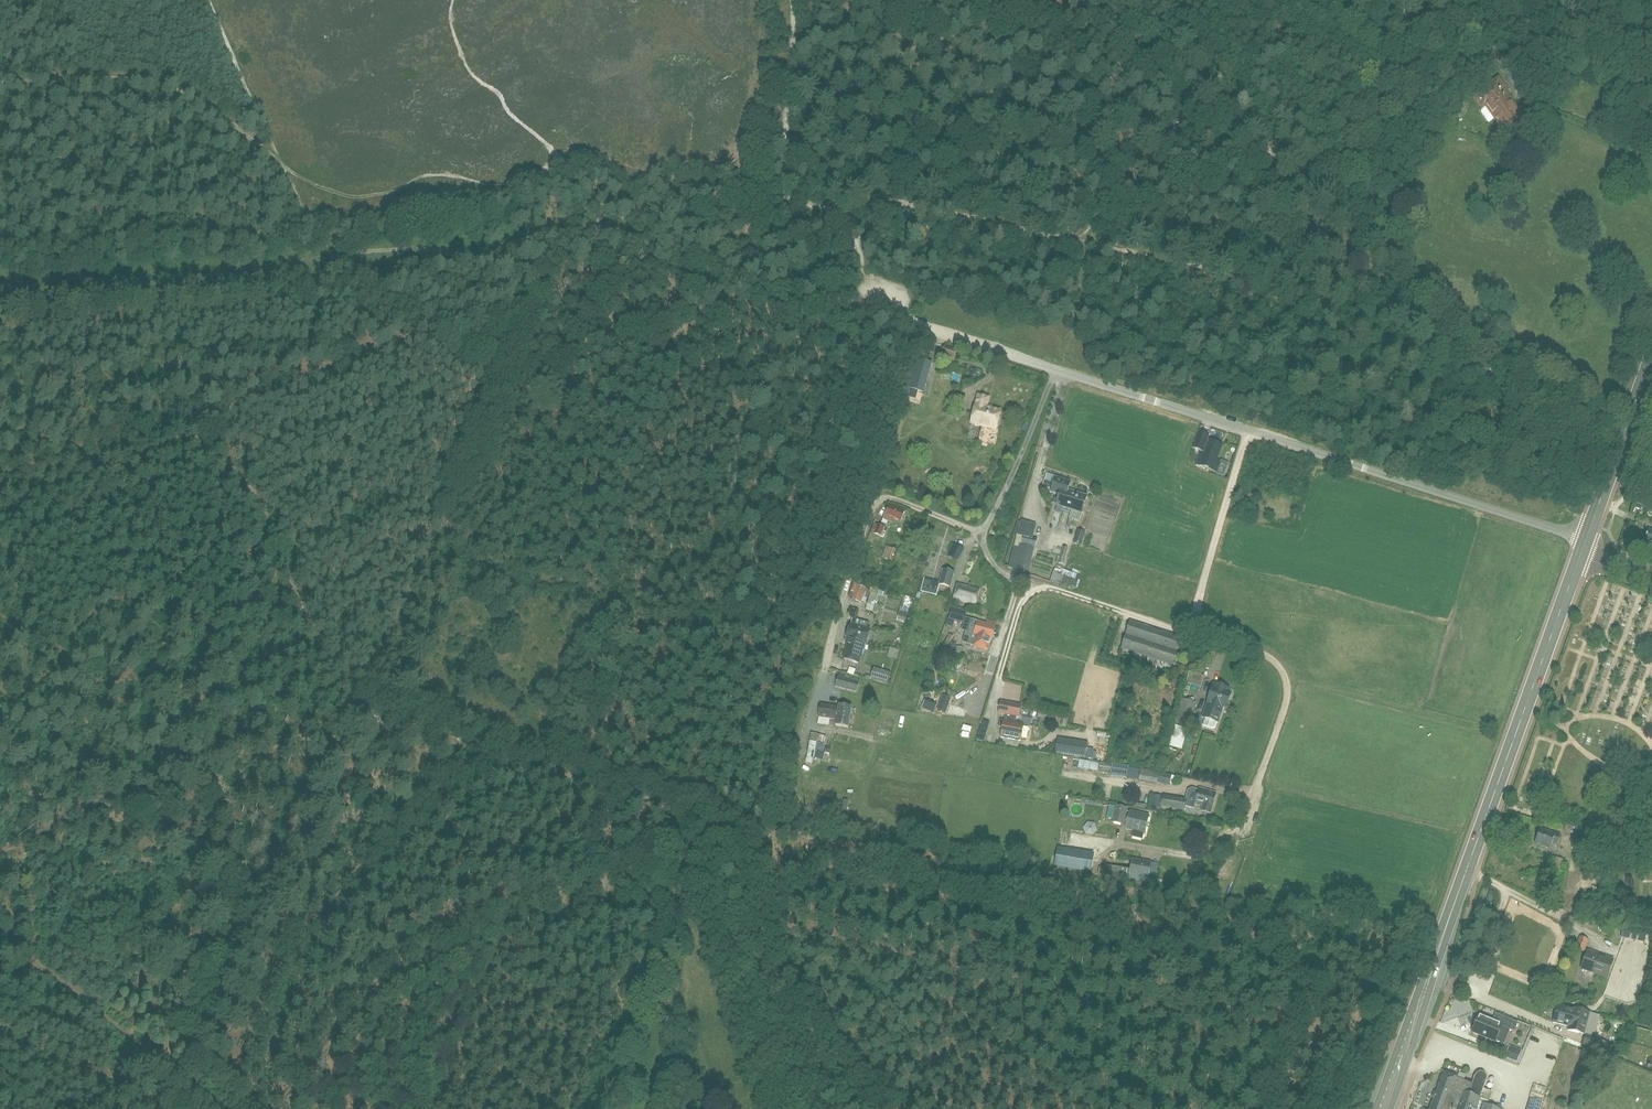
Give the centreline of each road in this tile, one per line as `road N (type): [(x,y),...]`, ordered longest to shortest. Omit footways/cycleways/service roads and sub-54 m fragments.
road 1 (track): [(1393,0),(1401,35),(1282,211),(1581,435)]
road 2 (unclassified): [(1586,539),(1007,354)]
road 3 (secondary): [(1383,1108),(1580,557)]
road 4 (track): [(690,256),(601,227),(469,258),(348,266)]
road 5 (track): [(348,266),(0,294)]
road 6 (track): [(812,705),(873,499),(983,533)]
road 7 (track): [(1284,678),(1264,655),(1188,634),(1249,431)]
road 8 (track): [(1133,0),(1199,78),(1114,205),(1081,235)]
road 9 (track): [(0,85),(148,79),(180,86),(271,142)]
road 10 (track): [(999,674),(1028,582),(1188,634)]
road 11 (track): [(1081,235),(891,195),(834,206)]
road 12 (track): [(1055,371),(983,533),(993,566),(1028,582)]
road 13 (track): [(1282,211),(1251,251),(1226,268),(1081,235)]
road 14 (track): [(902,321),(690,256)]
road 15 (secondary): [(1586,539),(1651,355)]
road 16 (track): [(793,0),(787,191)]
road 17 (track): [(1284,678),(1284,706),(1242,825),(1210,843)]
road 18 (track): [(271,142),(211,0)]
road 19 (track): [(1199,78),(1299,185)]
road 20 (track): [(1032,496),(1063,373)]

